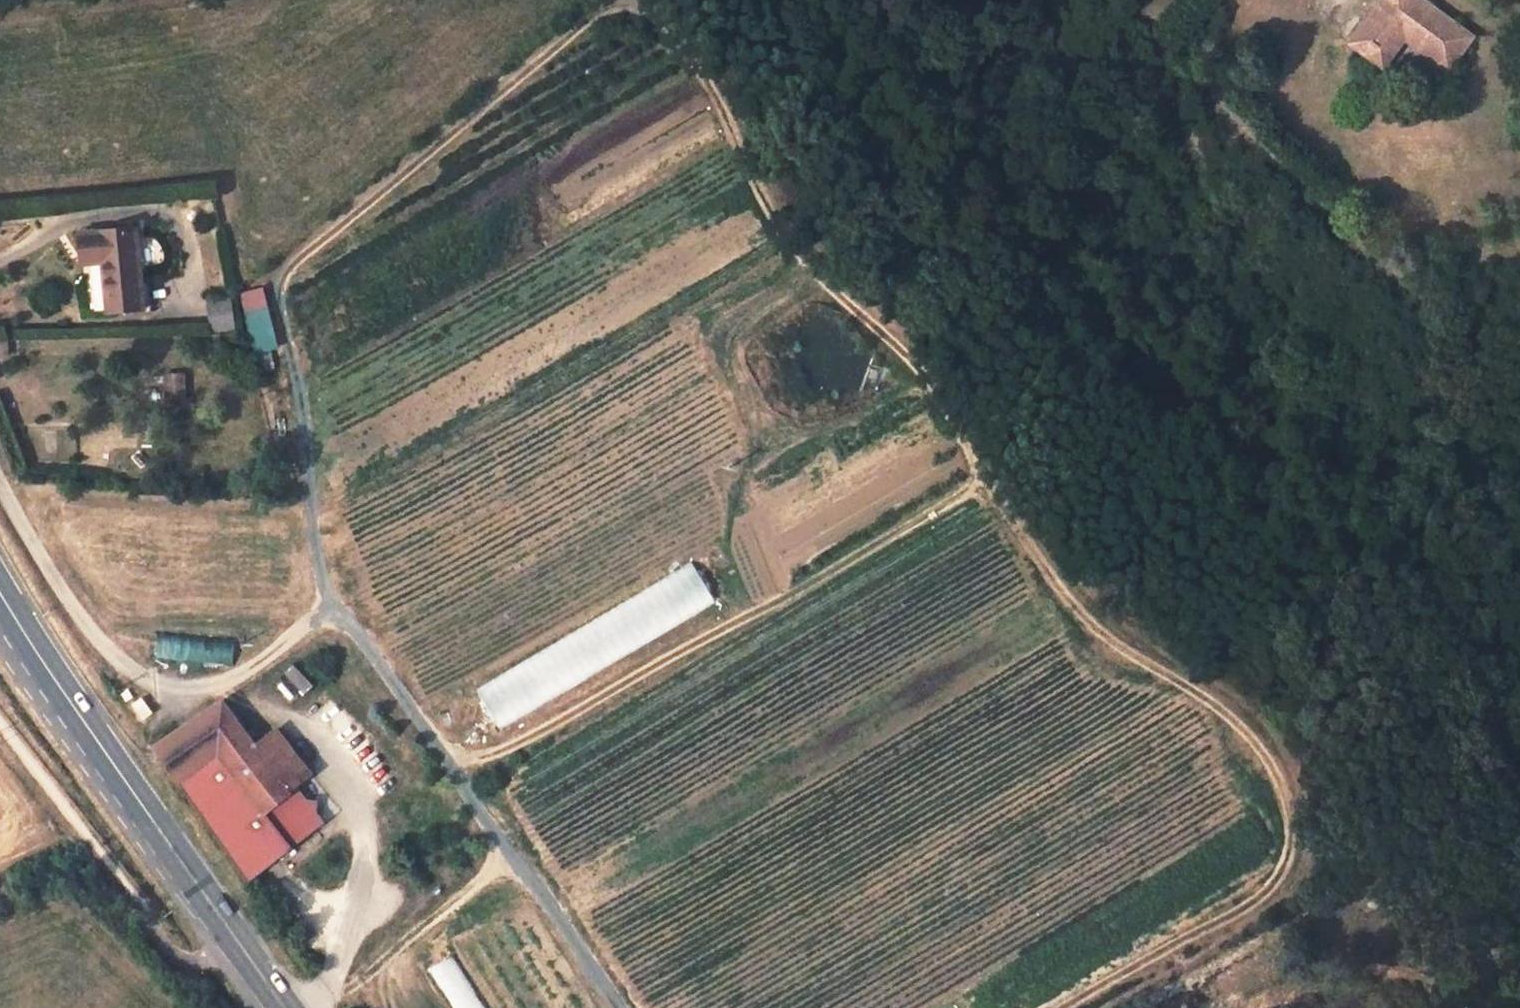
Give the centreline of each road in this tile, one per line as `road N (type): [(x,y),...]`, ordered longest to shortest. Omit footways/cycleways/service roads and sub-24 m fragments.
road 1 (track): [(156,686),(240,677),(317,612),(343,611),(487,823),(496,852),(487,873),(324,1007)]
road 2 (primary): [(285,1007),(64,690)]
road 3 (residential): [(0,463),(121,657),(156,686)]
road 4 (primary): [(64,690),(0,587)]

